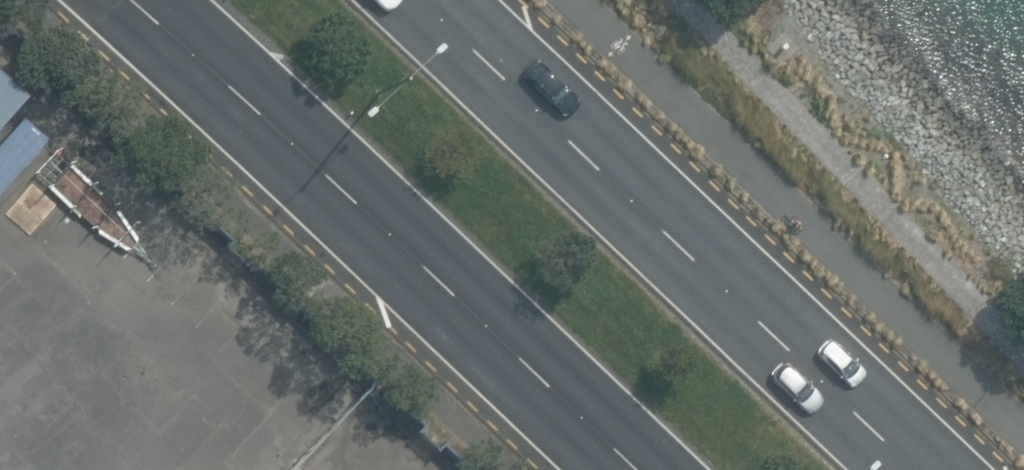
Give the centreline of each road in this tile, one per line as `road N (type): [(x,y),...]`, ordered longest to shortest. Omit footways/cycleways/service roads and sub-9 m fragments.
road 1 (trunk): [(633,469),(239,91),(132,0)]
road 2 (trunk): [(422,0),(917,469)]

